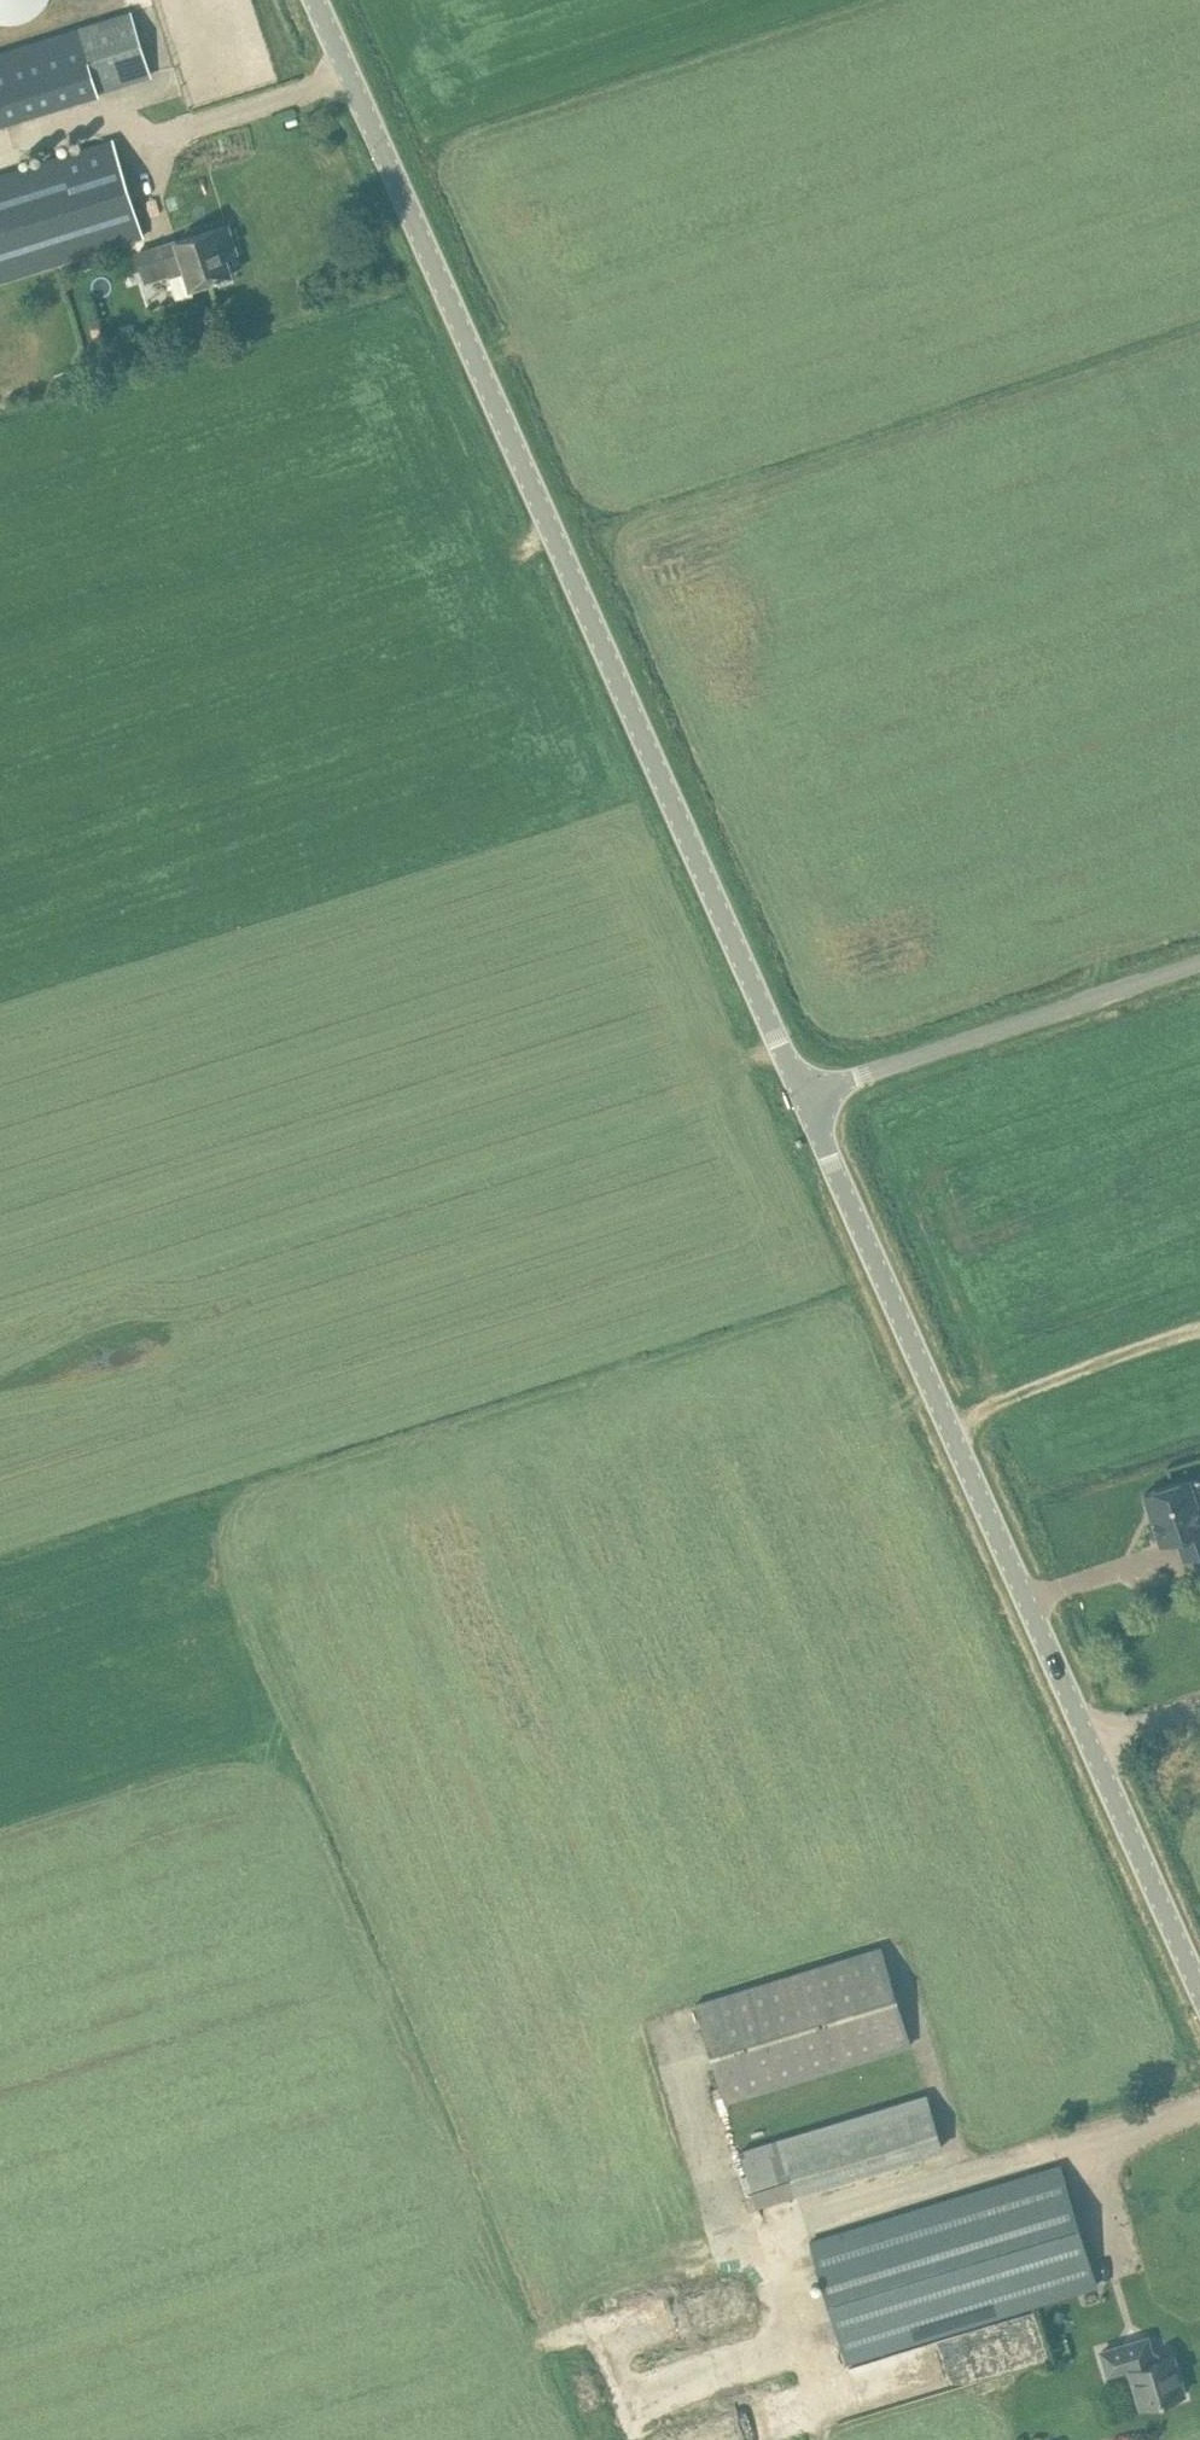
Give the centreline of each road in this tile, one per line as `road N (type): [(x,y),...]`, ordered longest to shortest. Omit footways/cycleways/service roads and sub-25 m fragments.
road 1 (tertiary): [(801,1096),(316,0)]
road 2 (tertiary): [(1199,1983),(801,1096)]
road 3 (unclassified): [(801,1096),(1199,963)]

